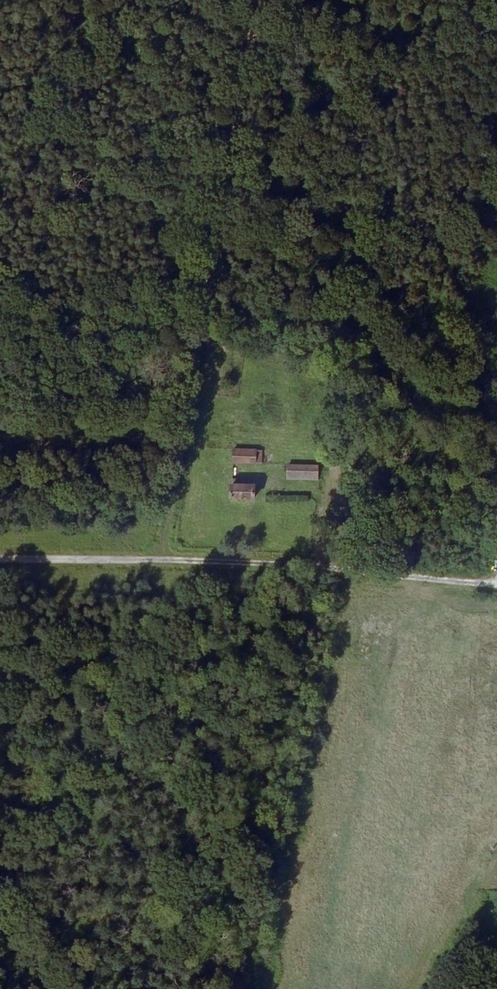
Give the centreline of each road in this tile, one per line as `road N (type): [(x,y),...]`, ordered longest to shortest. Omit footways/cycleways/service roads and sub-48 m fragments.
road 1 (unclassified): [(344,571),(0,560)]
road 2 (unclassified): [(496,587),(344,571)]

